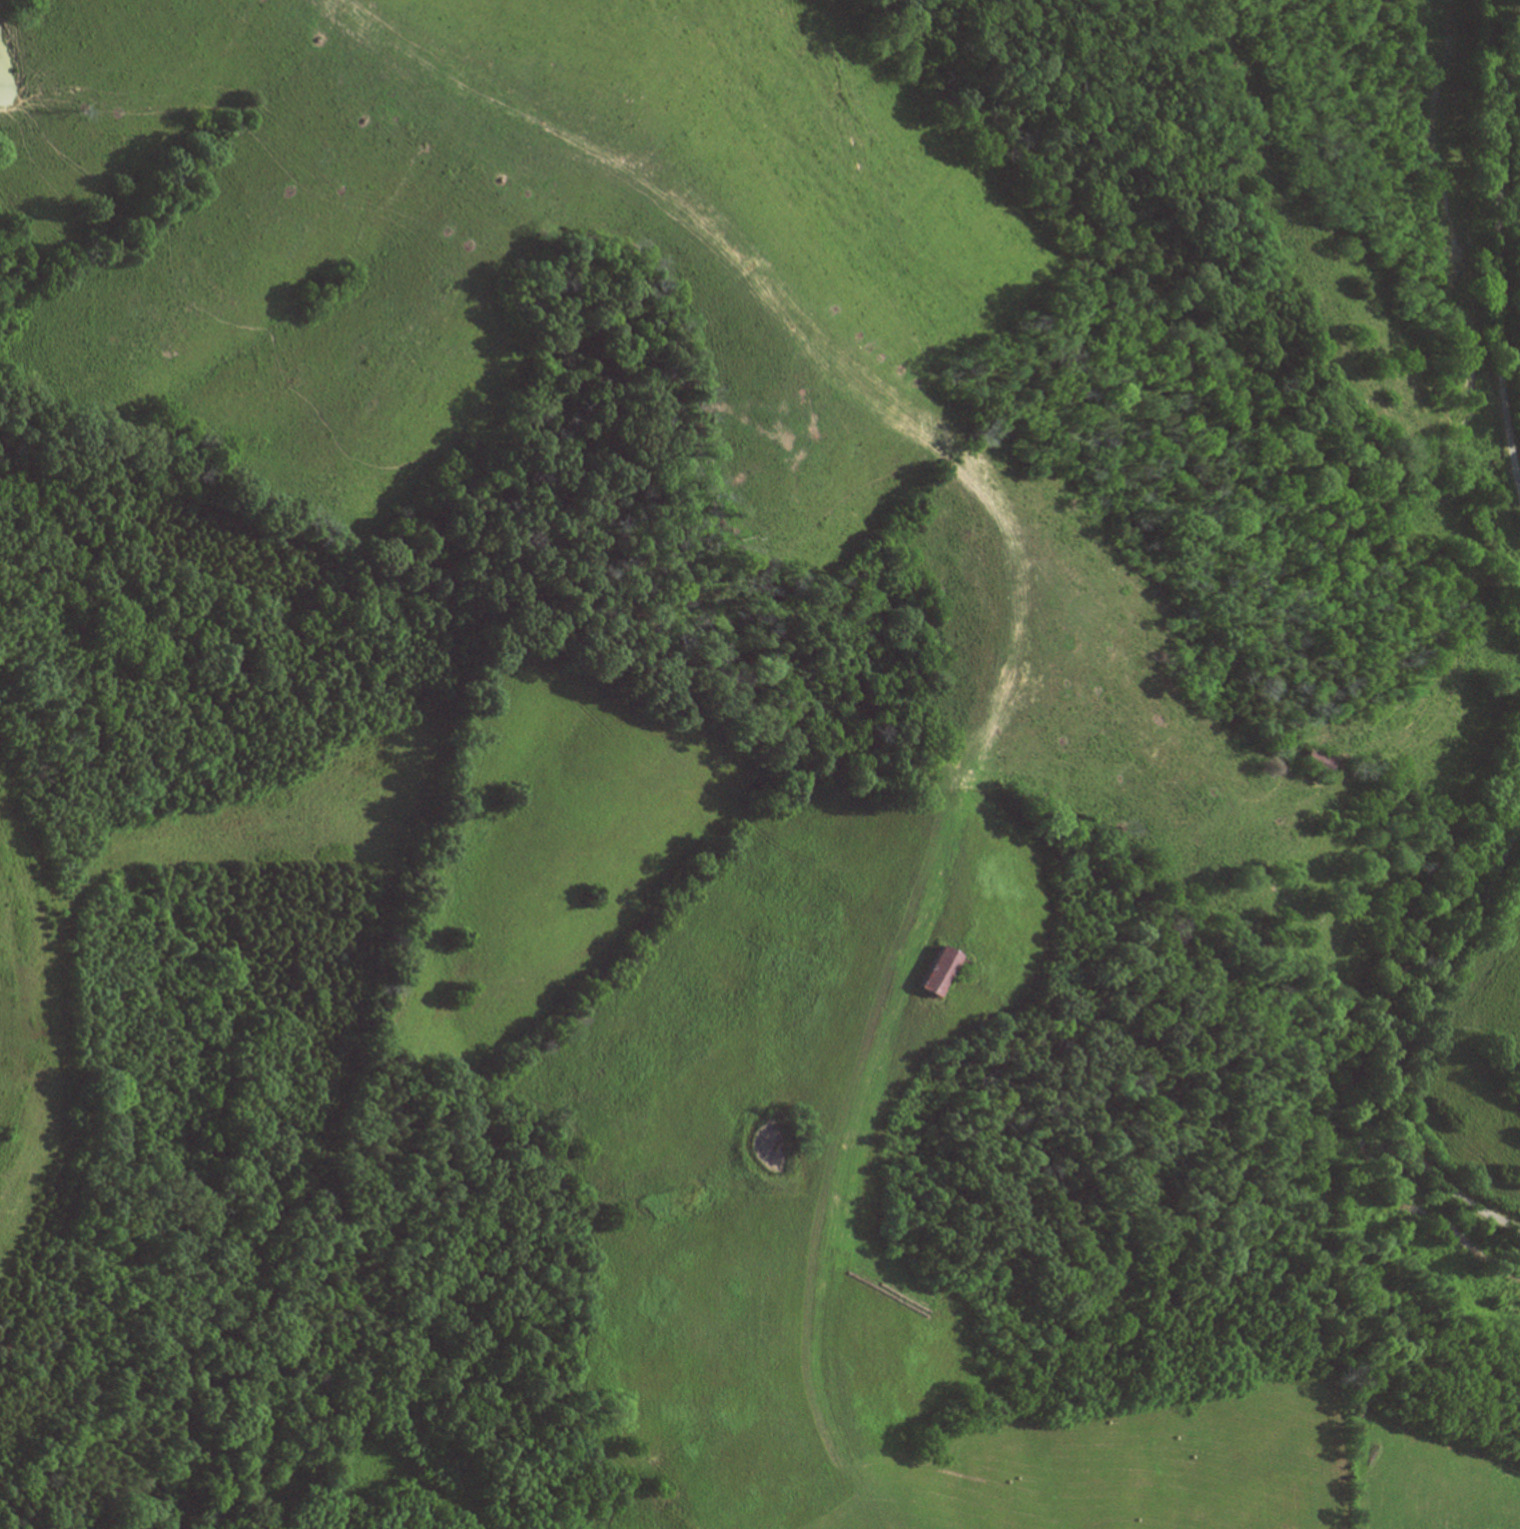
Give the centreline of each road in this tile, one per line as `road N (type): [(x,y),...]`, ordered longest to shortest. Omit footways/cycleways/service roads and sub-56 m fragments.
road 1 (residential): [(1519,1225),(1466,1199),(1423,1161),(1401,1119),(1397,1088),(1410,1027),(1488,896),(1519,818)]
road 2 (residential): [(1519,488),(1505,406),(1496,101),(1484,0)]

